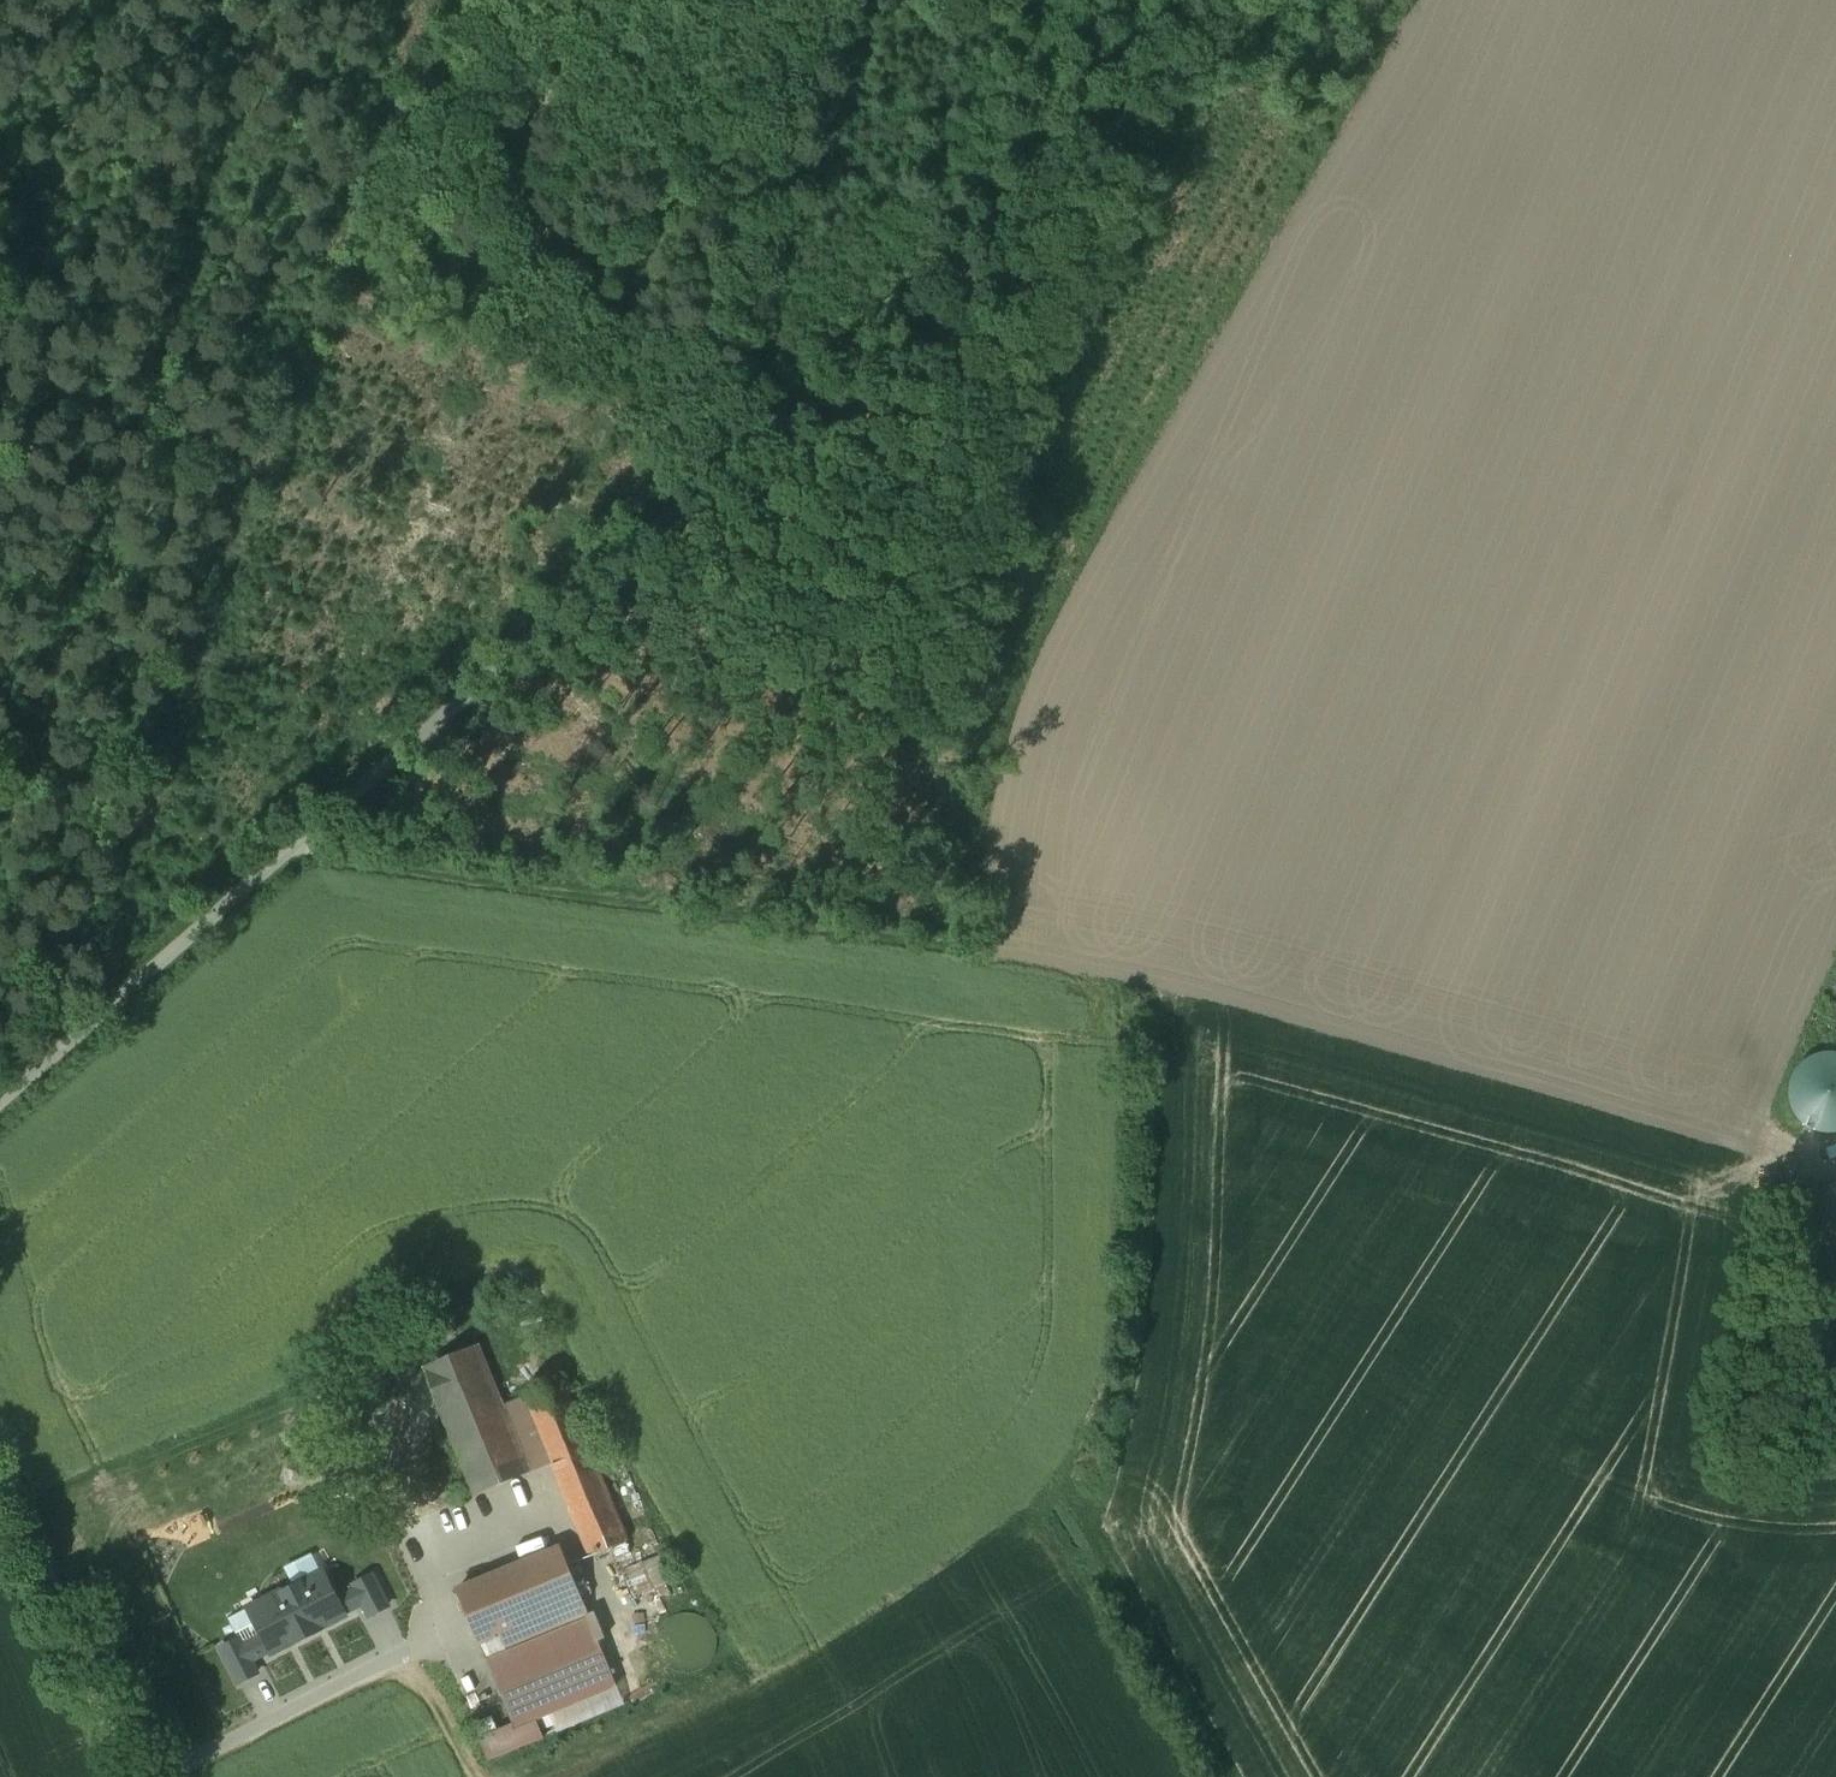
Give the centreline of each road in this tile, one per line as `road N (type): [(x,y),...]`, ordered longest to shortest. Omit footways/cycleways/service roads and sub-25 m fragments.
road 1 (unclassified): [(1234,0),(987,236),(0,1102)]
road 2 (unclassified): [(0,1453),(126,1776)]

